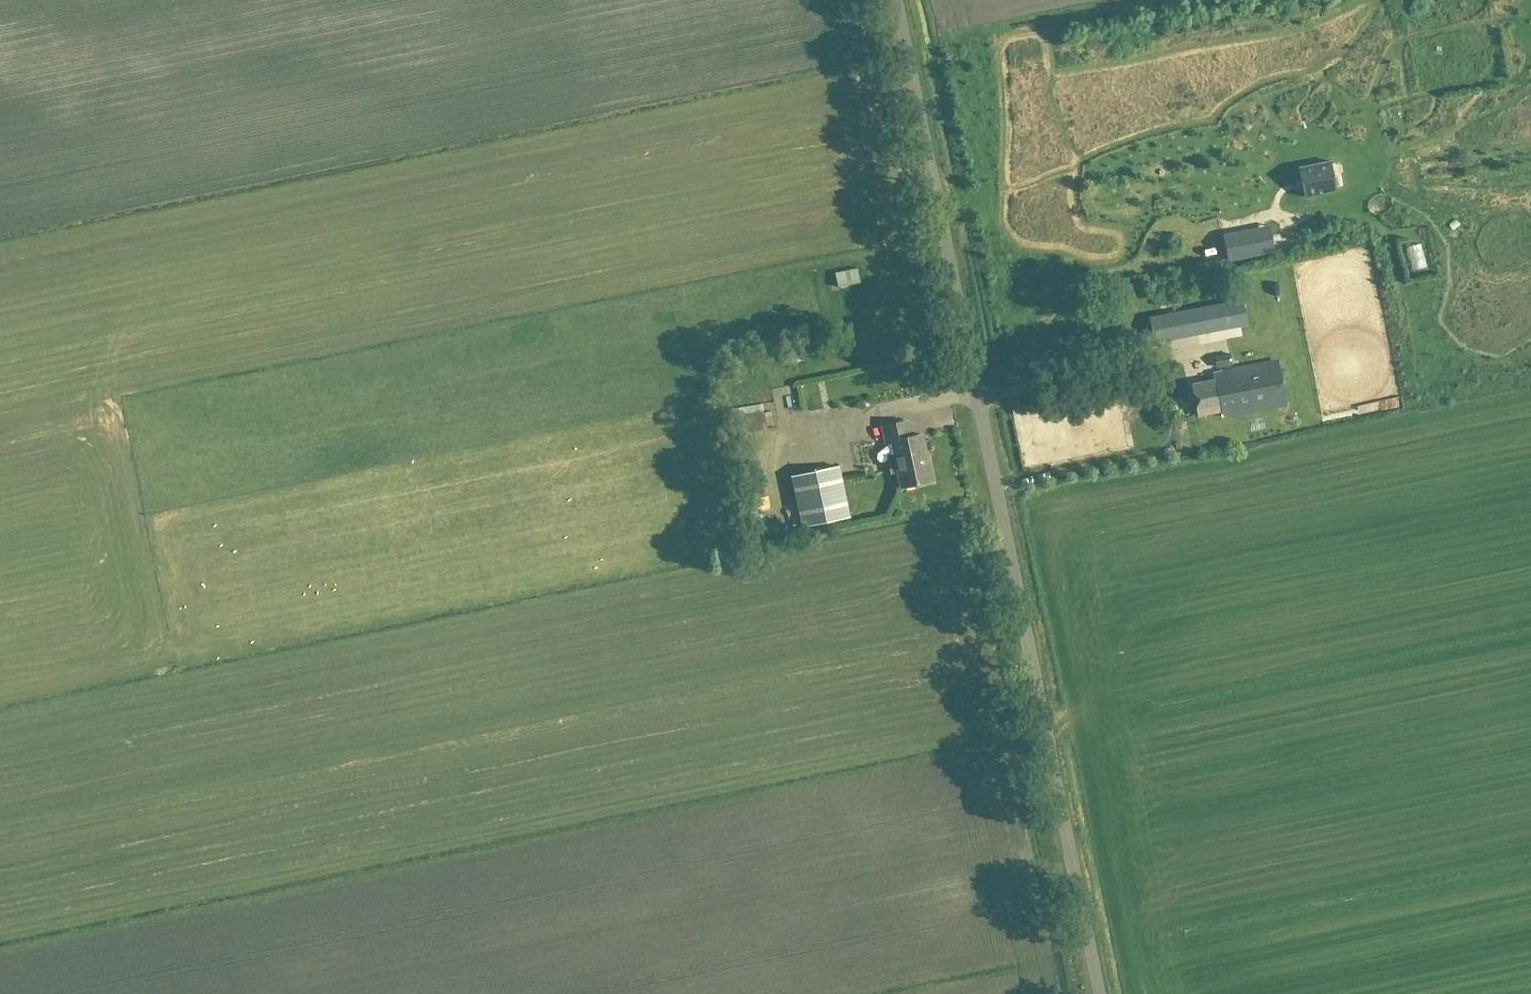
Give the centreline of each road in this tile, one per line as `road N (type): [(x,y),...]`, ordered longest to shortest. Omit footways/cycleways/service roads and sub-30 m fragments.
road 1 (unclassified): [(1095,993),(890,0)]

